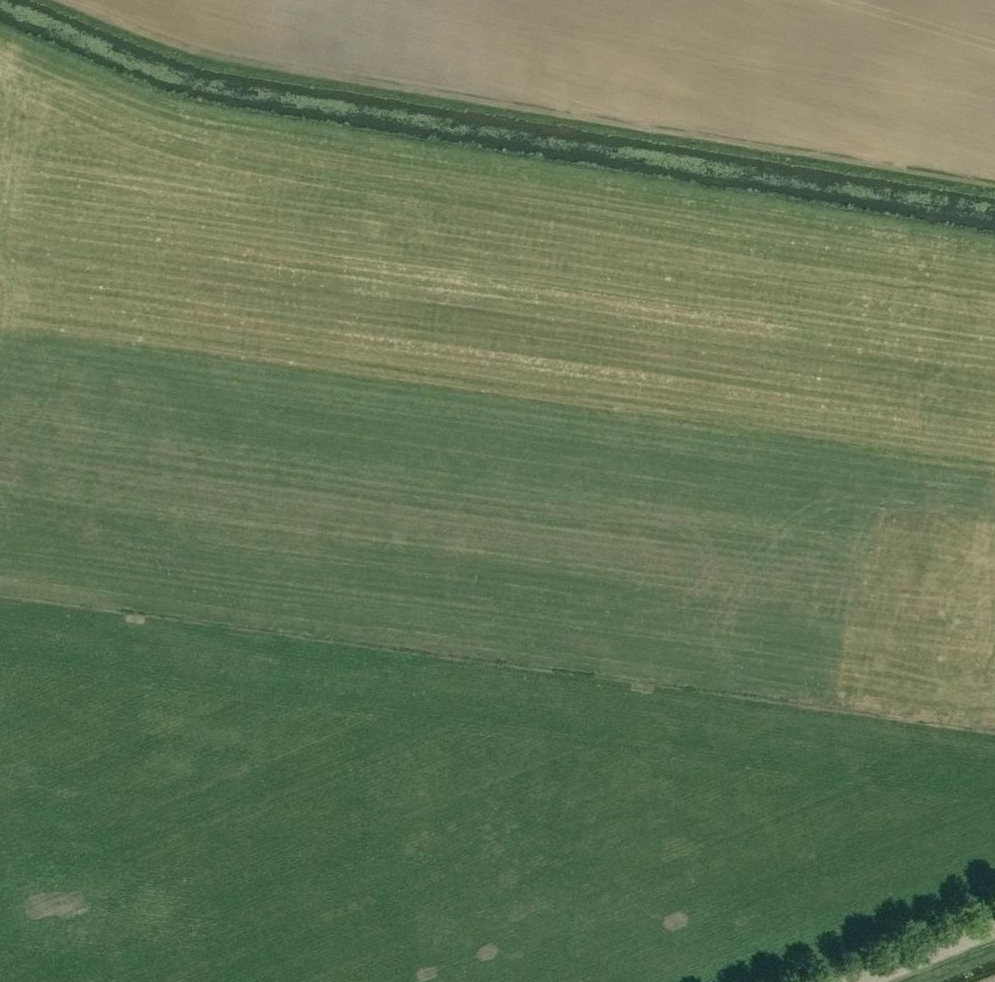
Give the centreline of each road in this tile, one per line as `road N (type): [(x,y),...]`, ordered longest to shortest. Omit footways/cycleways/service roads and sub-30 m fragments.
road 1 (unclassified): [(863,981),(994,929)]

